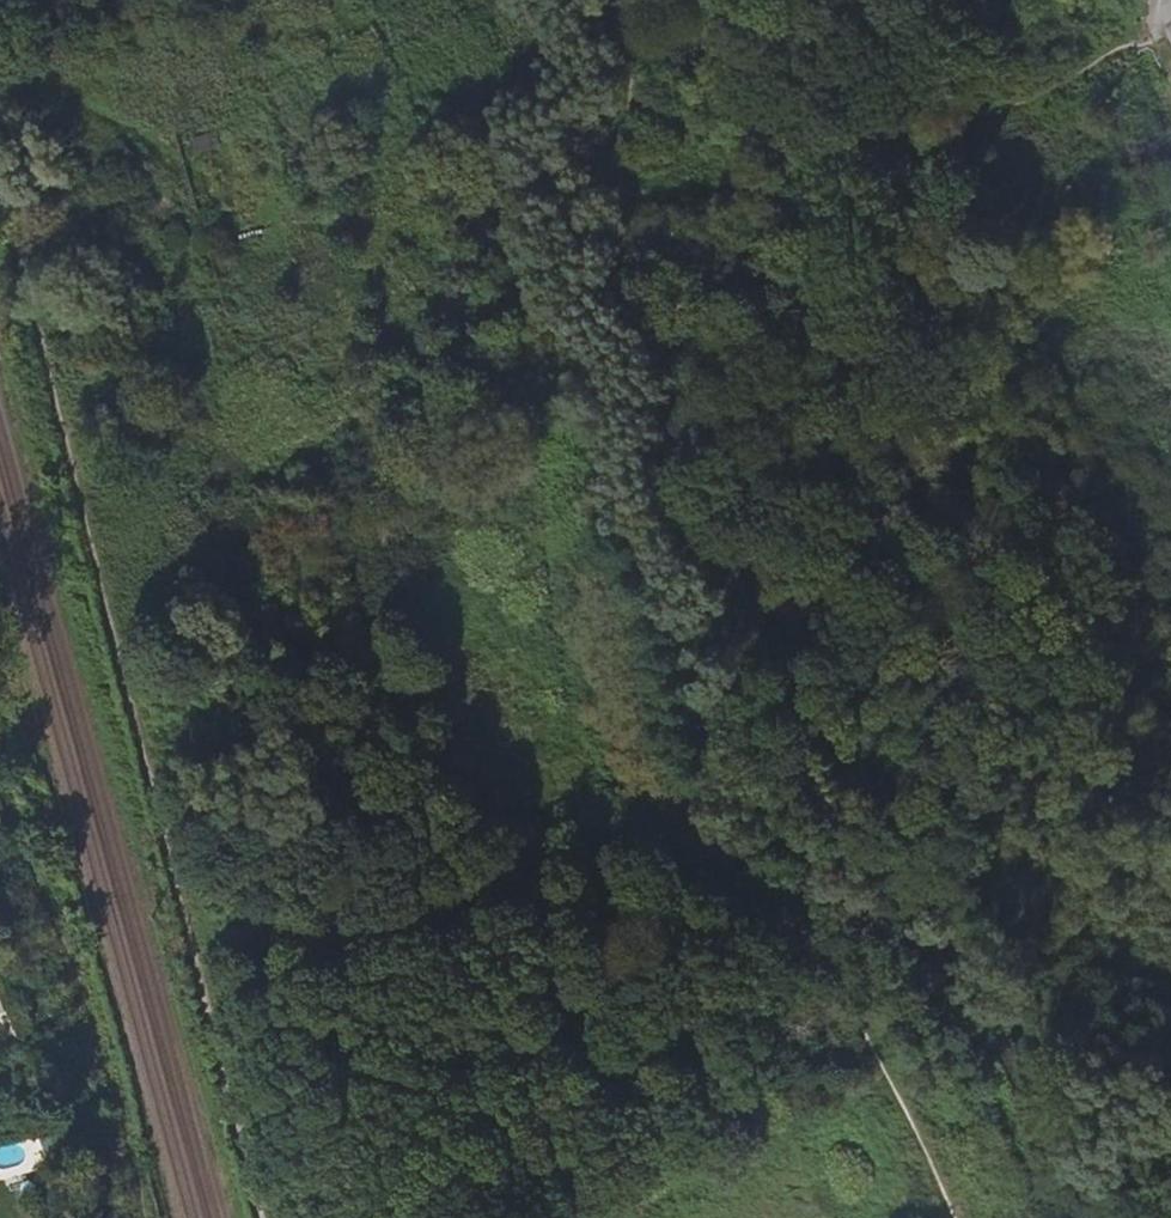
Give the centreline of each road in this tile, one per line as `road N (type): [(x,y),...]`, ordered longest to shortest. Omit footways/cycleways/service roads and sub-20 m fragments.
road 1 (track): [(0,194),(263,1217)]
road 2 (track): [(653,816),(764,884),(818,945),(867,1022),(950,1217)]

